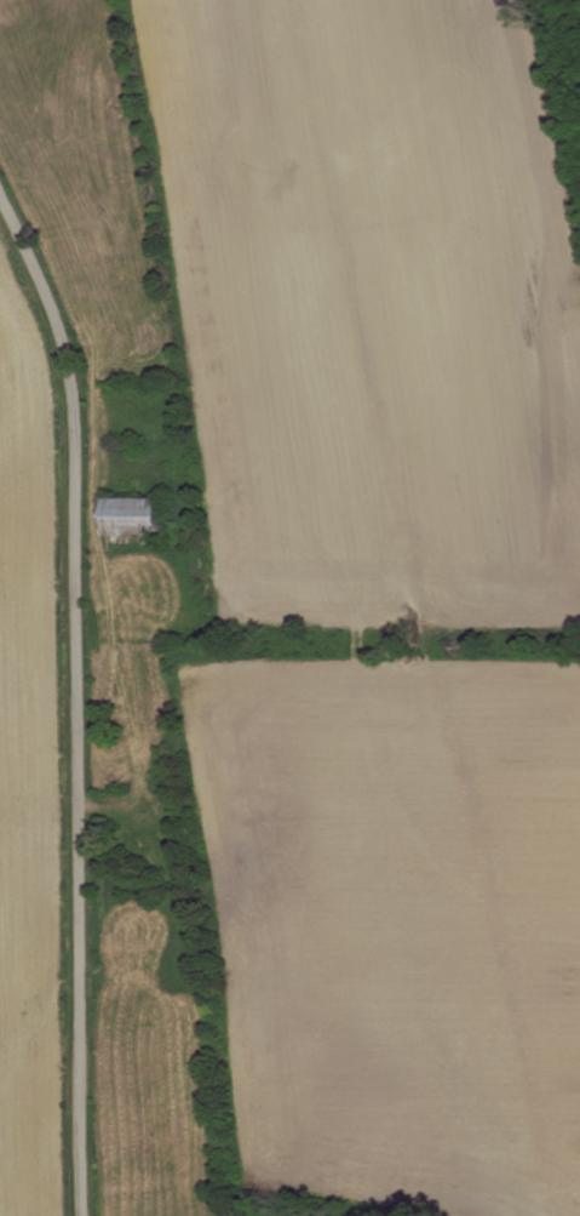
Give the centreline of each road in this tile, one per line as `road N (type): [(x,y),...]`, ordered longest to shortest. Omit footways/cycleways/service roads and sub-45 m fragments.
road 1 (residential): [(86,1215),(76,407),(51,299),(0,187)]

